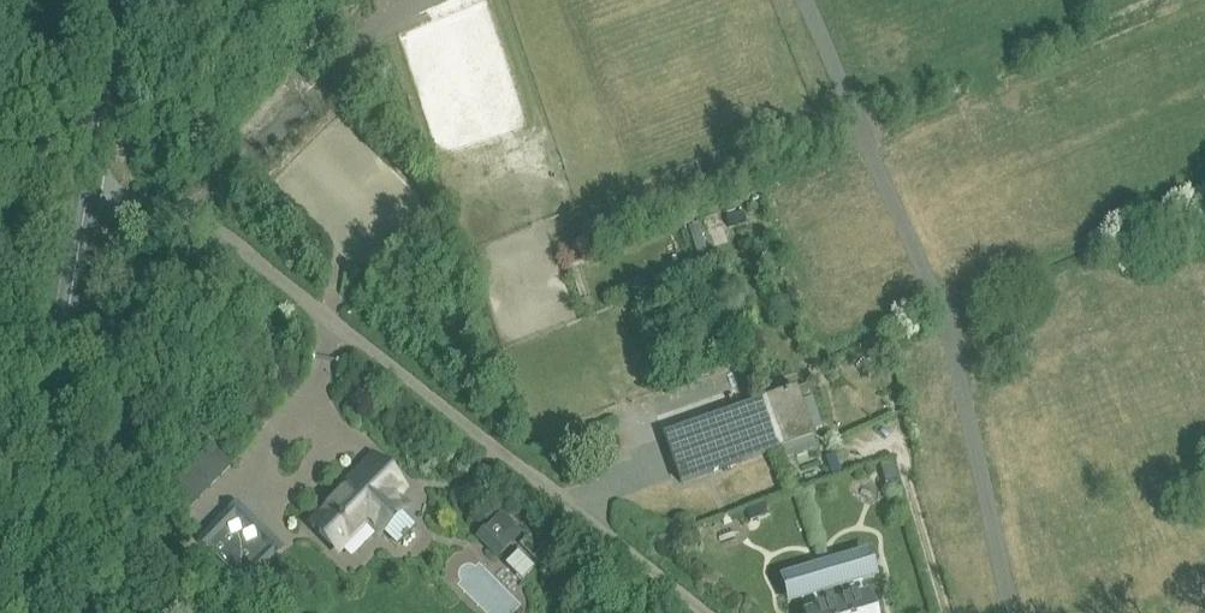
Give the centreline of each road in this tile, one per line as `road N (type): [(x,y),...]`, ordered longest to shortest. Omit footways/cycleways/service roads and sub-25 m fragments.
road 1 (secondary): [(46,612),(125,0)]

